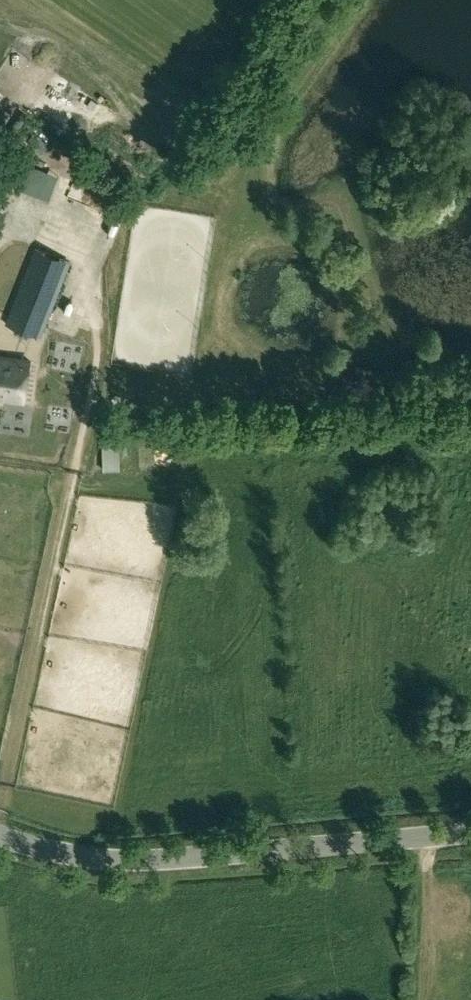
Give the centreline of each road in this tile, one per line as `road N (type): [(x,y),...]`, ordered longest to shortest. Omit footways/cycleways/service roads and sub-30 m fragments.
road 1 (tertiary): [(470,832),(114,859),(0,836)]

